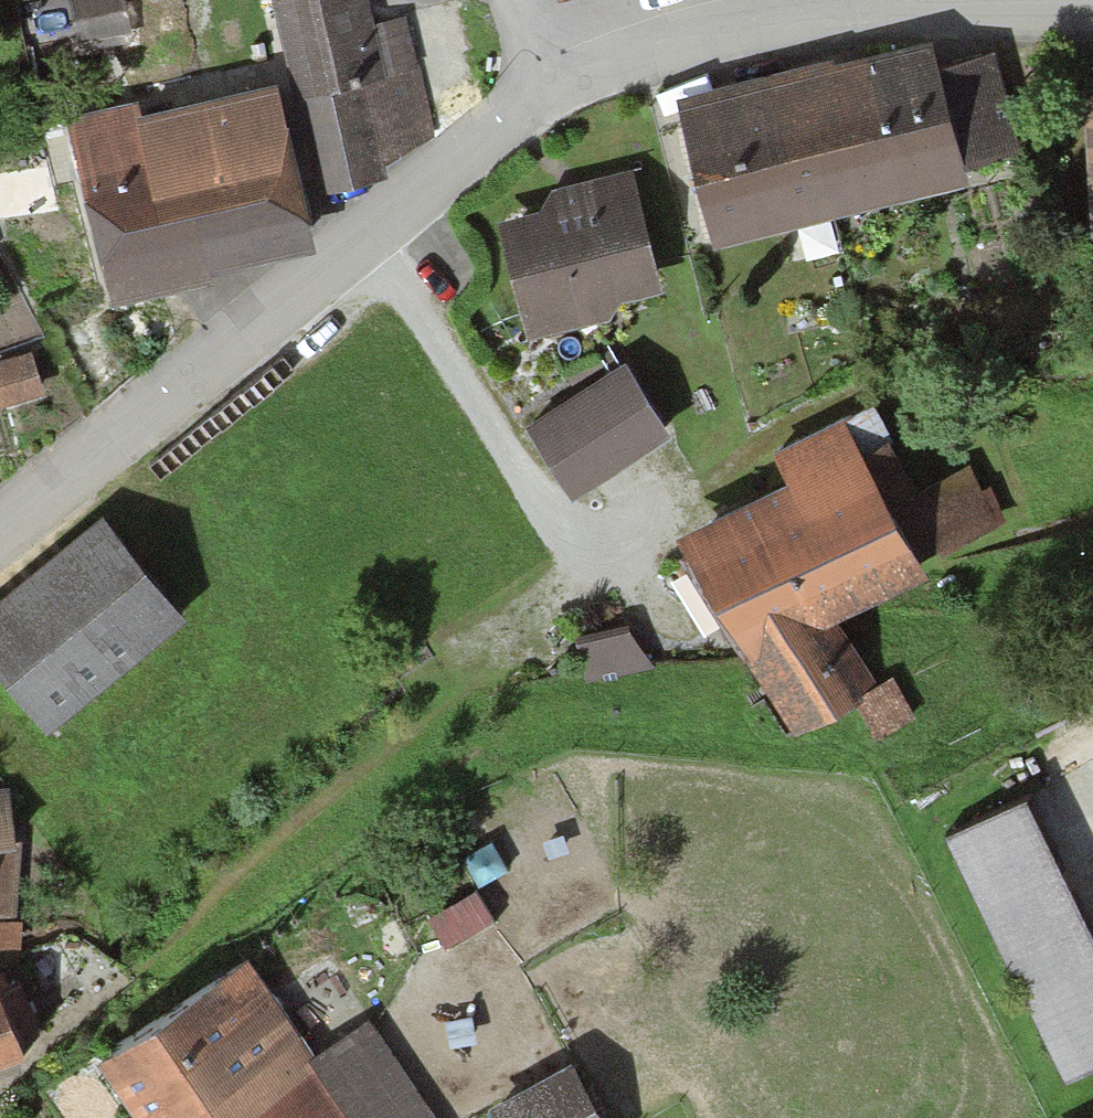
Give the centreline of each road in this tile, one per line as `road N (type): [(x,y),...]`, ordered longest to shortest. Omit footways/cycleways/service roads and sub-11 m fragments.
road 1 (residential): [(545,90),(0,525)]
road 2 (residential): [(1092,4),(796,14),(623,56),(545,90)]

